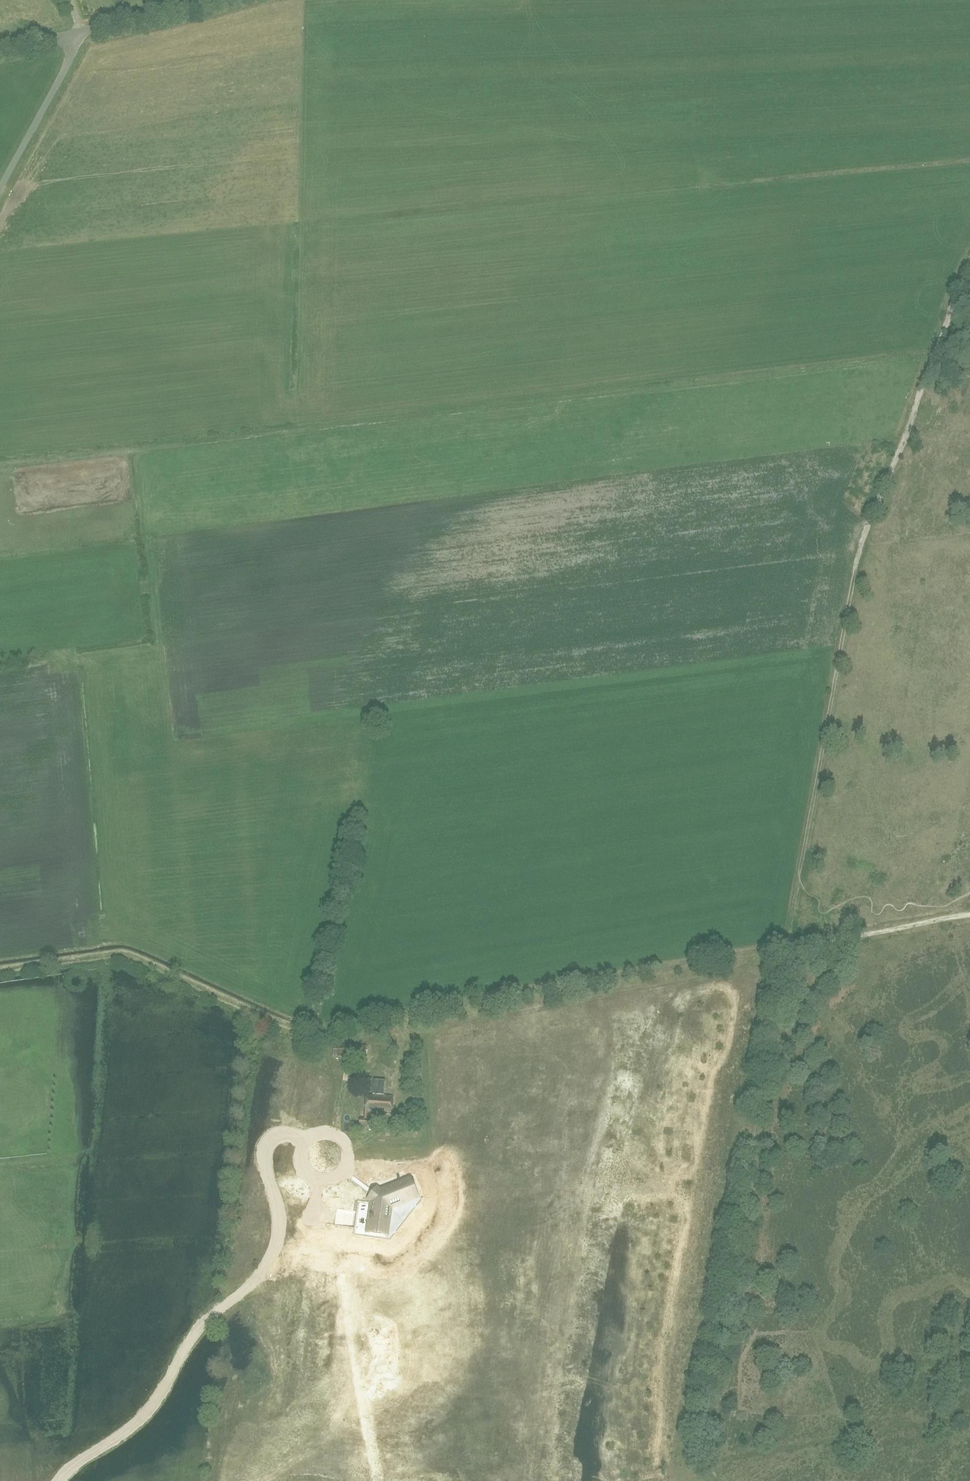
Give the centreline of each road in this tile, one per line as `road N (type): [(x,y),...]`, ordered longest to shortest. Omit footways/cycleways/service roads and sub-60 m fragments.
road 1 (track): [(0,970),(126,955),(306,1029),(785,947)]
road 2 (track): [(969,261),(860,548),(799,875)]
road 3 (track): [(794,946),(714,1406)]
road 4 (track): [(785,947),(969,915)]
road 5 (unclassified): [(0,190),(84,31)]
road 6 (unclassified): [(84,31),(236,0)]

